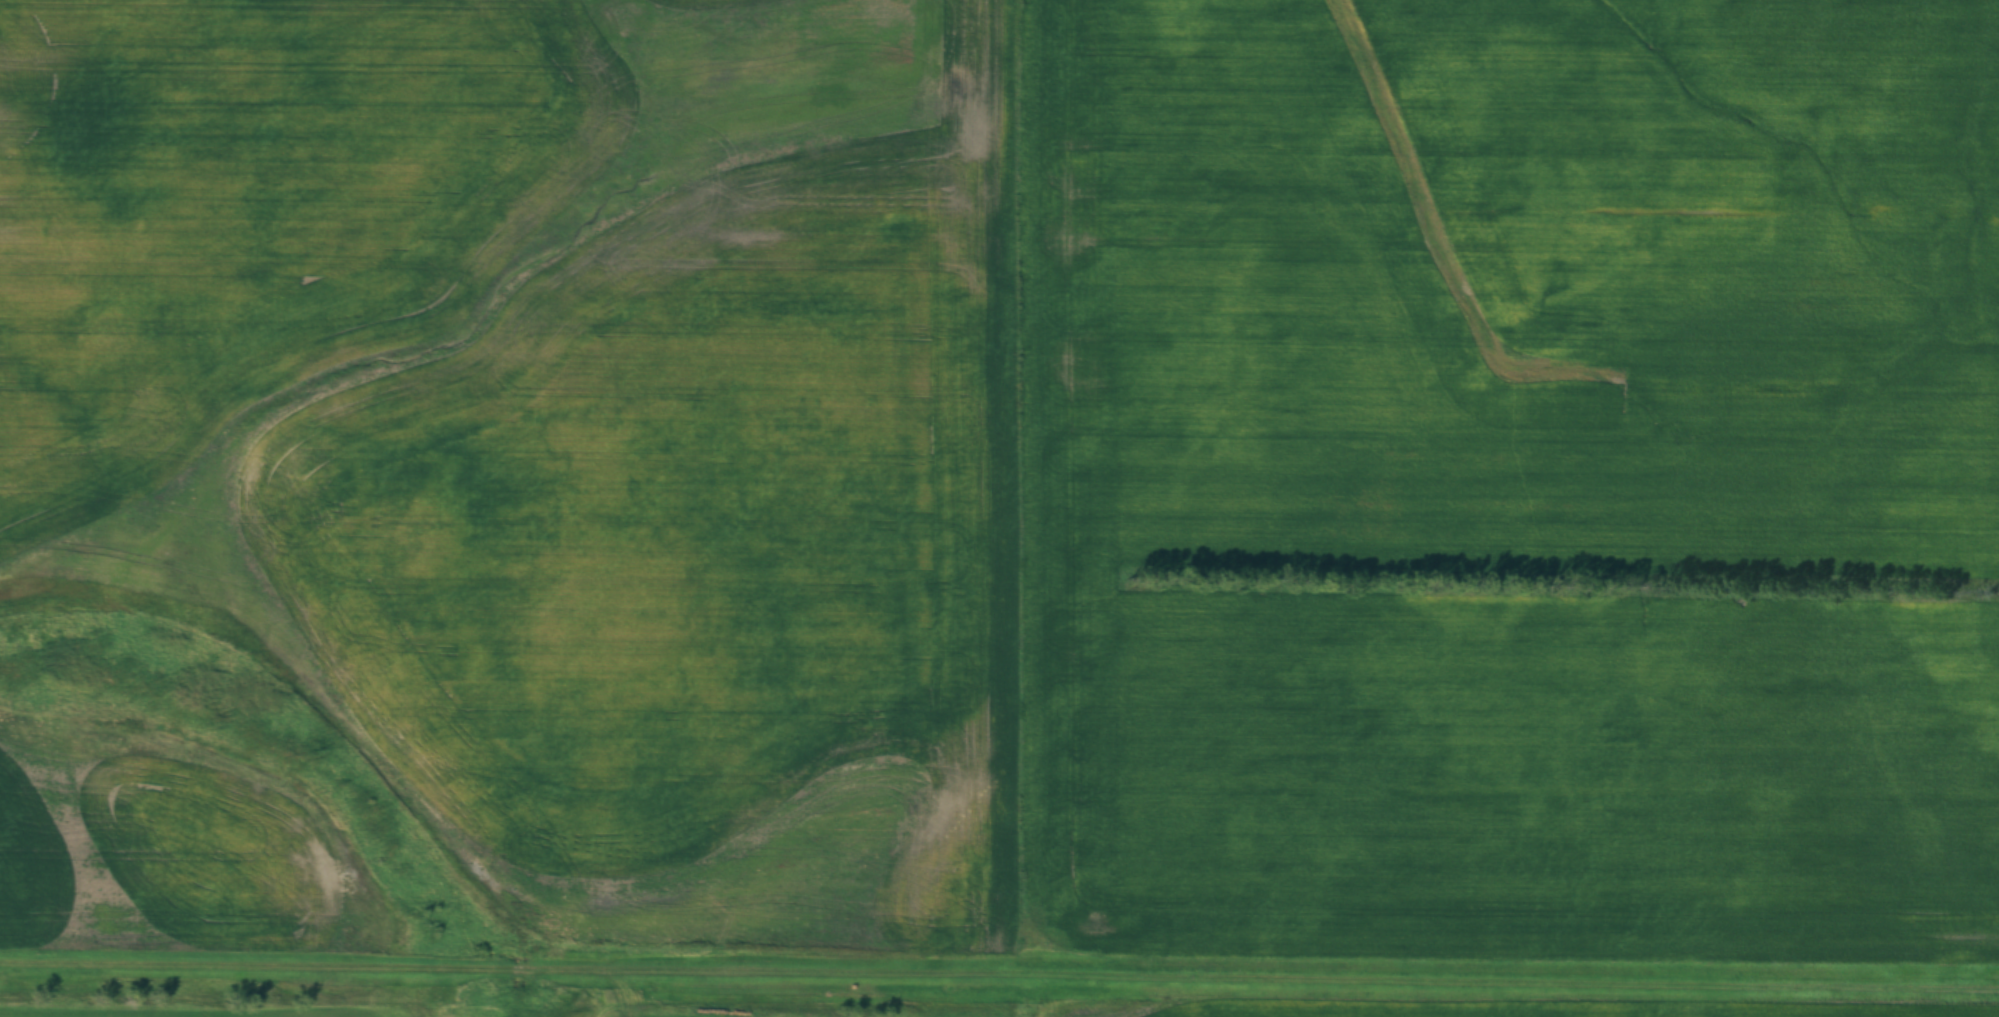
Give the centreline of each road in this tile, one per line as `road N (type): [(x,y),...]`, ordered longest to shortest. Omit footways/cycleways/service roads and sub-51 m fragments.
road 1 (residential): [(1998,986),(0,977)]

